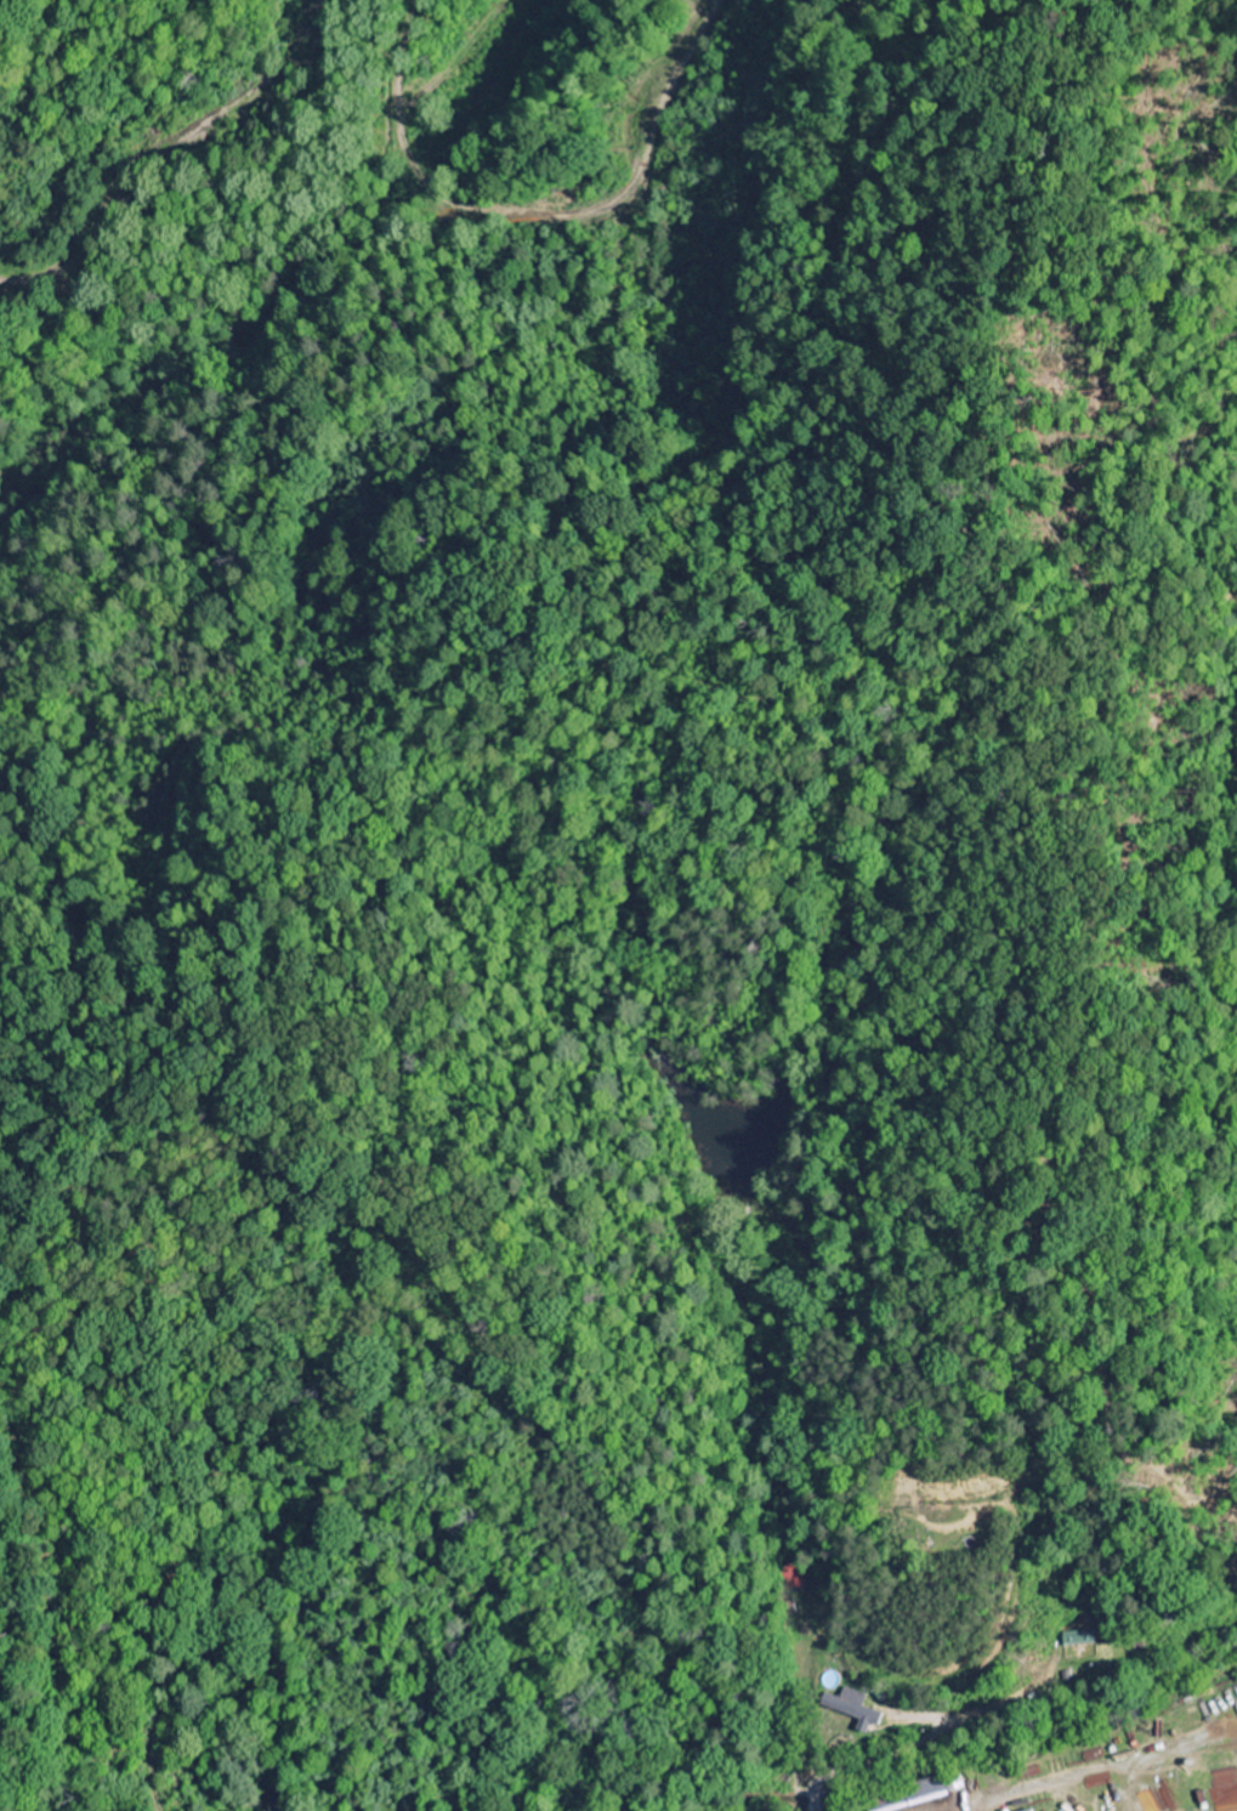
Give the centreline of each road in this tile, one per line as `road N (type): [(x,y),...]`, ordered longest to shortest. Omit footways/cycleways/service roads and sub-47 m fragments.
road 1 (residential): [(0,515),(159,433),(362,283),(538,86),(582,0)]

